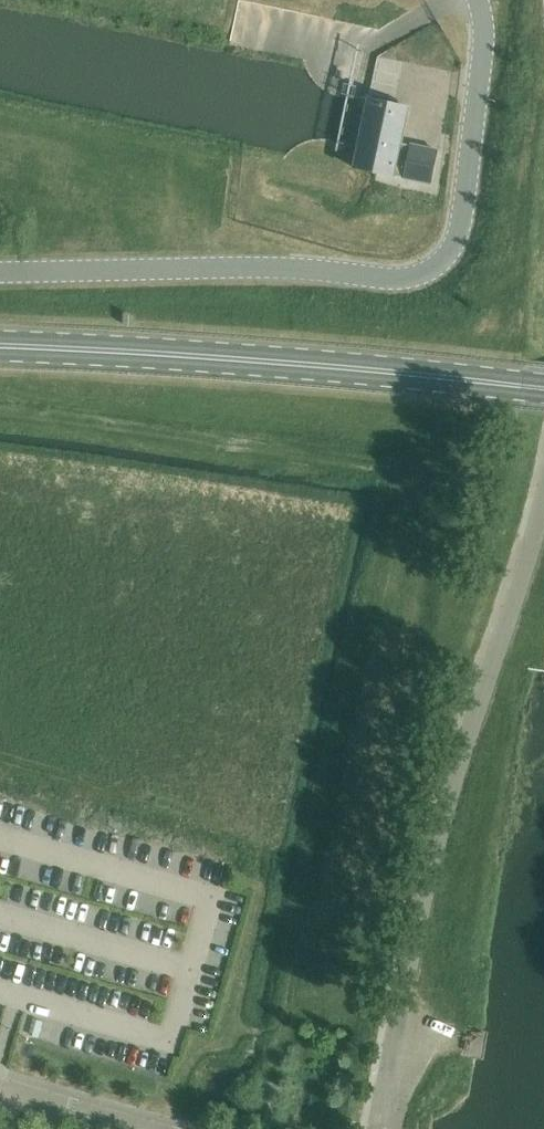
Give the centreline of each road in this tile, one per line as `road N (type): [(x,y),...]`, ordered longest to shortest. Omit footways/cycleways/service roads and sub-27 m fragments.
road 1 (unclassified): [(479,0),(485,34),(461,221),(453,249),(426,271),(403,278),(299,268),(0,272)]
road 2 (unclassified): [(375,1128),(438,837),(543,501)]
road 3 (primary): [(0,347),(154,353),(543,390)]
road 4 (unclassified): [(134,1128),(0,1092)]

